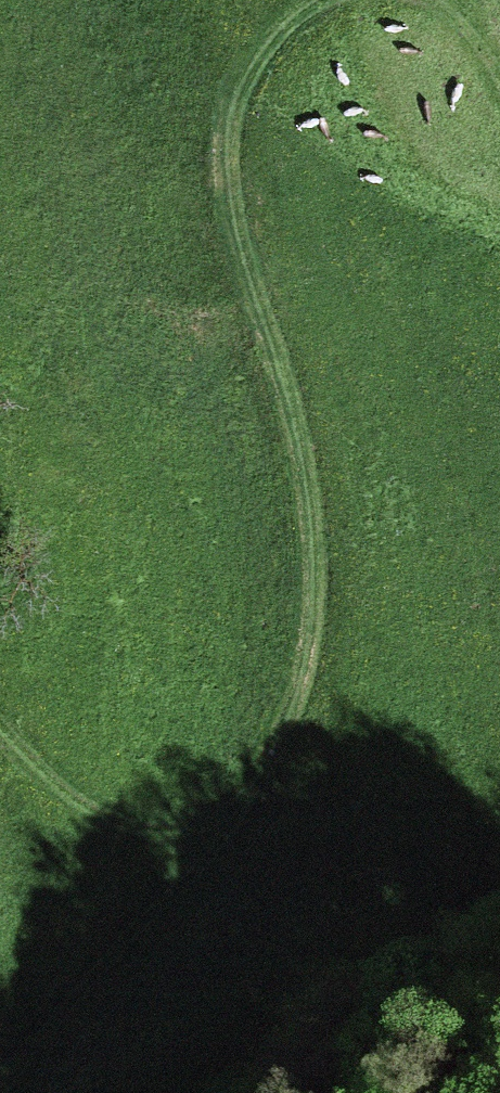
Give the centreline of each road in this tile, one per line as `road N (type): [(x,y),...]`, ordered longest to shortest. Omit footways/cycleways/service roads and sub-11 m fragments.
road 1 (track): [(295,0),(228,108),(233,204),(306,440),(320,553),(314,652),(253,790),(196,829),(143,828),(61,792),(0,730)]
road 2 (track): [(196,829),(0,1085)]

